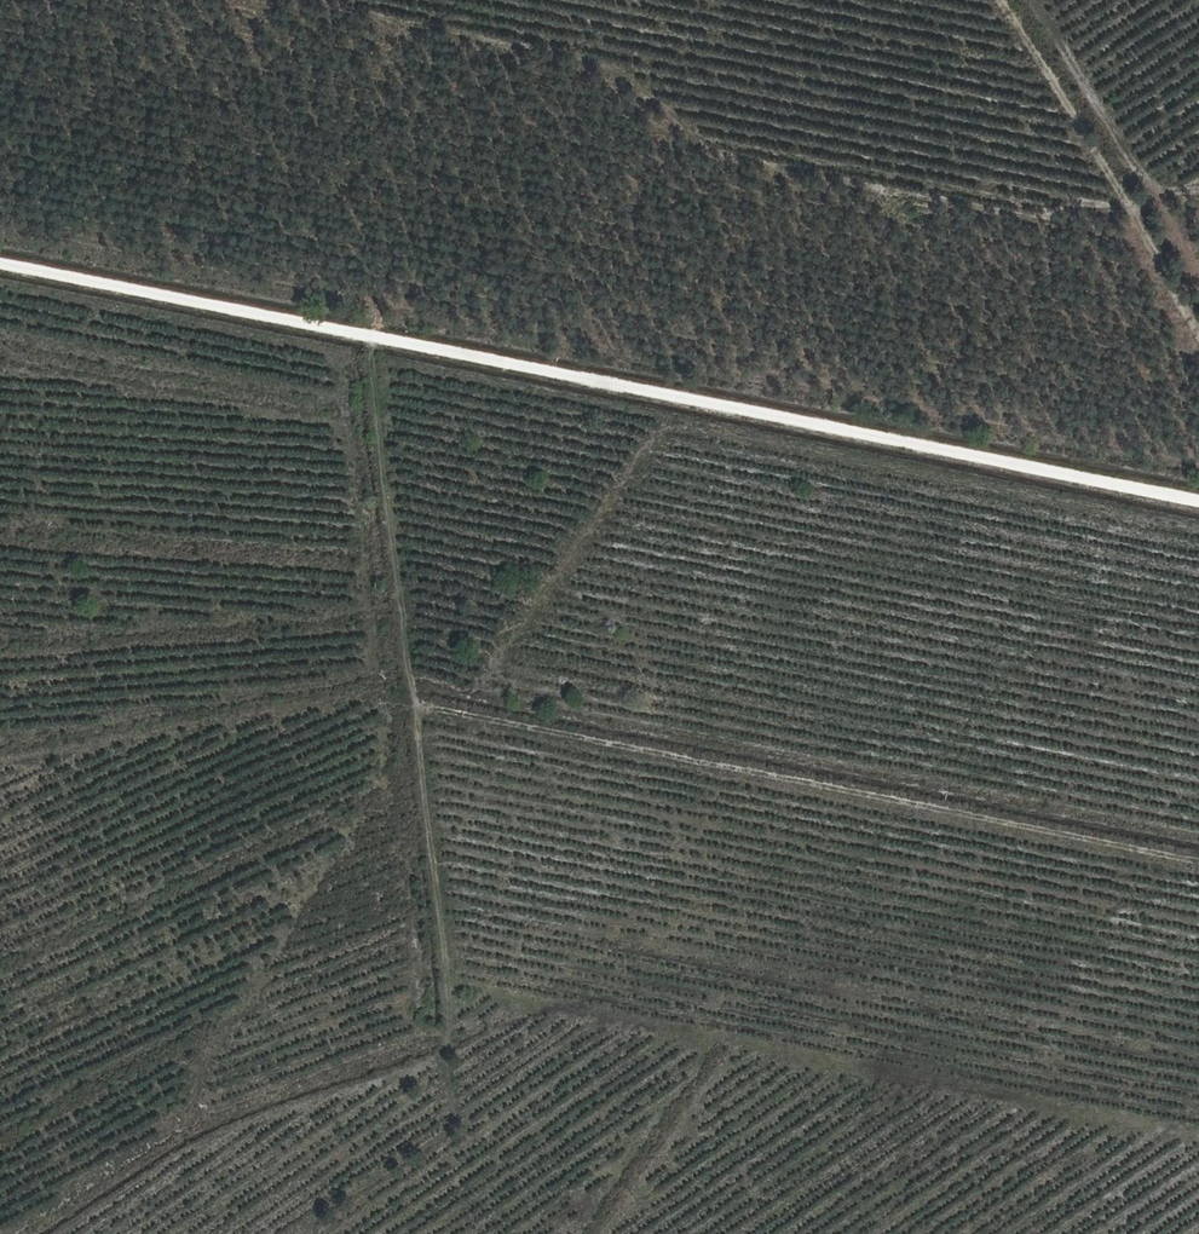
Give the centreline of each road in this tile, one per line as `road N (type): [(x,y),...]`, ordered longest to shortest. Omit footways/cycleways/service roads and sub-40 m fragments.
road 1 (track): [(377,339),(454,1128),(308,1233)]
road 2 (track): [(417,703),(1198,861)]
road 3 (track): [(50,1233),(205,1136),(450,1049)]

